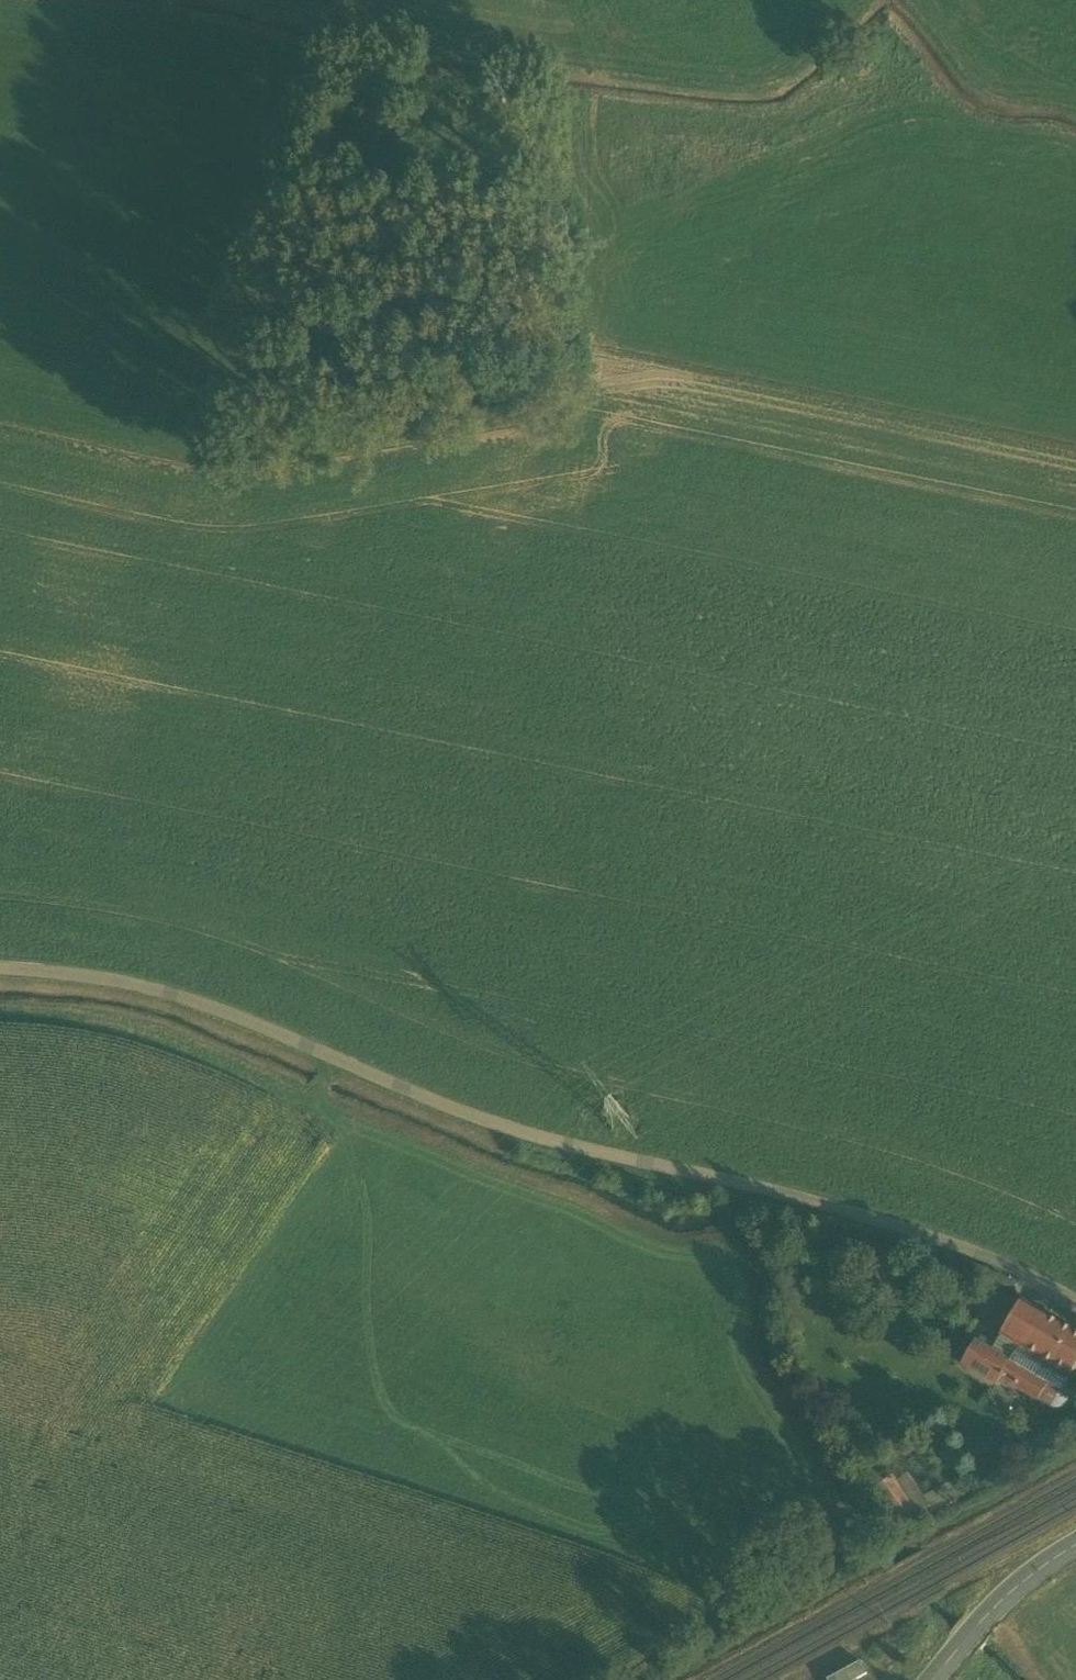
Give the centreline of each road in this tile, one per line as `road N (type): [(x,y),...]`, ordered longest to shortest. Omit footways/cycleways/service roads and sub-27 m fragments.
road 1 (unclassified): [(0,967),(88,974),(228,1008),(500,1126),(825,1205),(1015,1269)]
road 2 (residential): [(935,1679),(980,1624),(1075,1547)]

